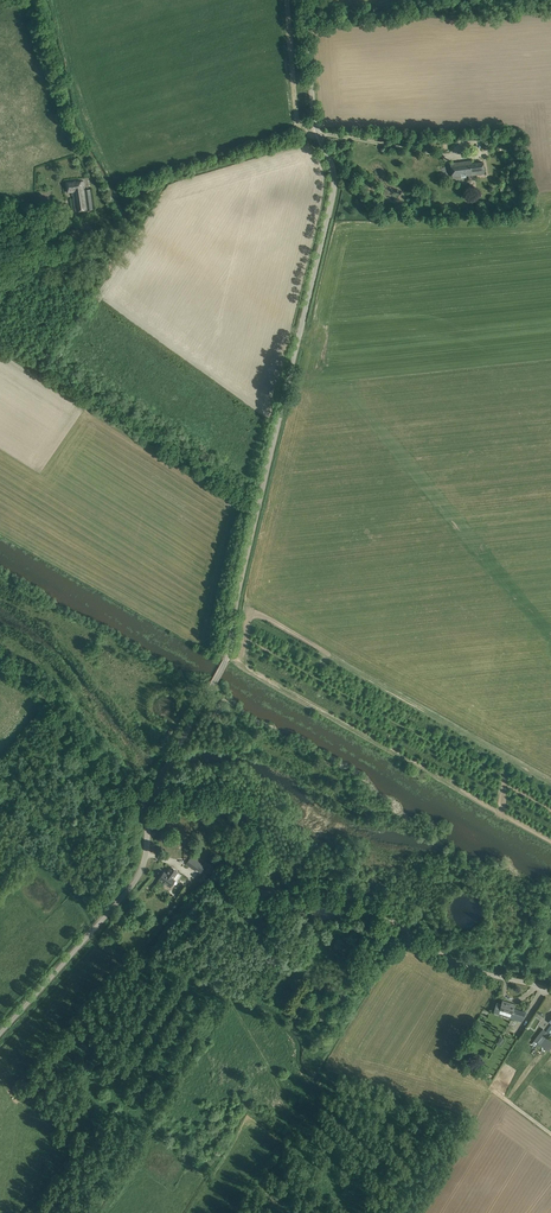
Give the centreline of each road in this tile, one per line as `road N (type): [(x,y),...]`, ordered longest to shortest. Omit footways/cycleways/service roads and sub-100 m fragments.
road 1 (unclassified): [(146,805),(226,660),(331,195),(327,162),(312,137),(302,0)]
road 2 (track): [(468,968),(347,895),(262,890),(252,880),(253,823),(225,792),(149,799)]
road 3 (unclassified): [(0,1033),(137,877),(148,854),(146,805)]
road 4 (unclassified): [(146,805),(113,784),(28,678),(0,664)]

